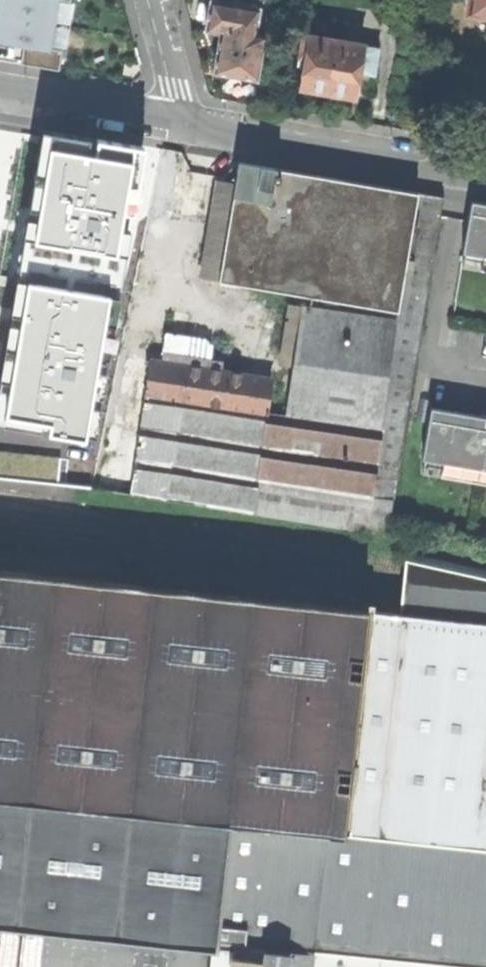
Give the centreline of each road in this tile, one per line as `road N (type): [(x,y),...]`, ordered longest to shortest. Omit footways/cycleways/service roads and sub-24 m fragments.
road 1 (unclassified): [(485,174),(191,123)]
road 2 (unclassified): [(191,123),(0,91)]
road 3 (unclassified): [(155,0),(191,123)]

